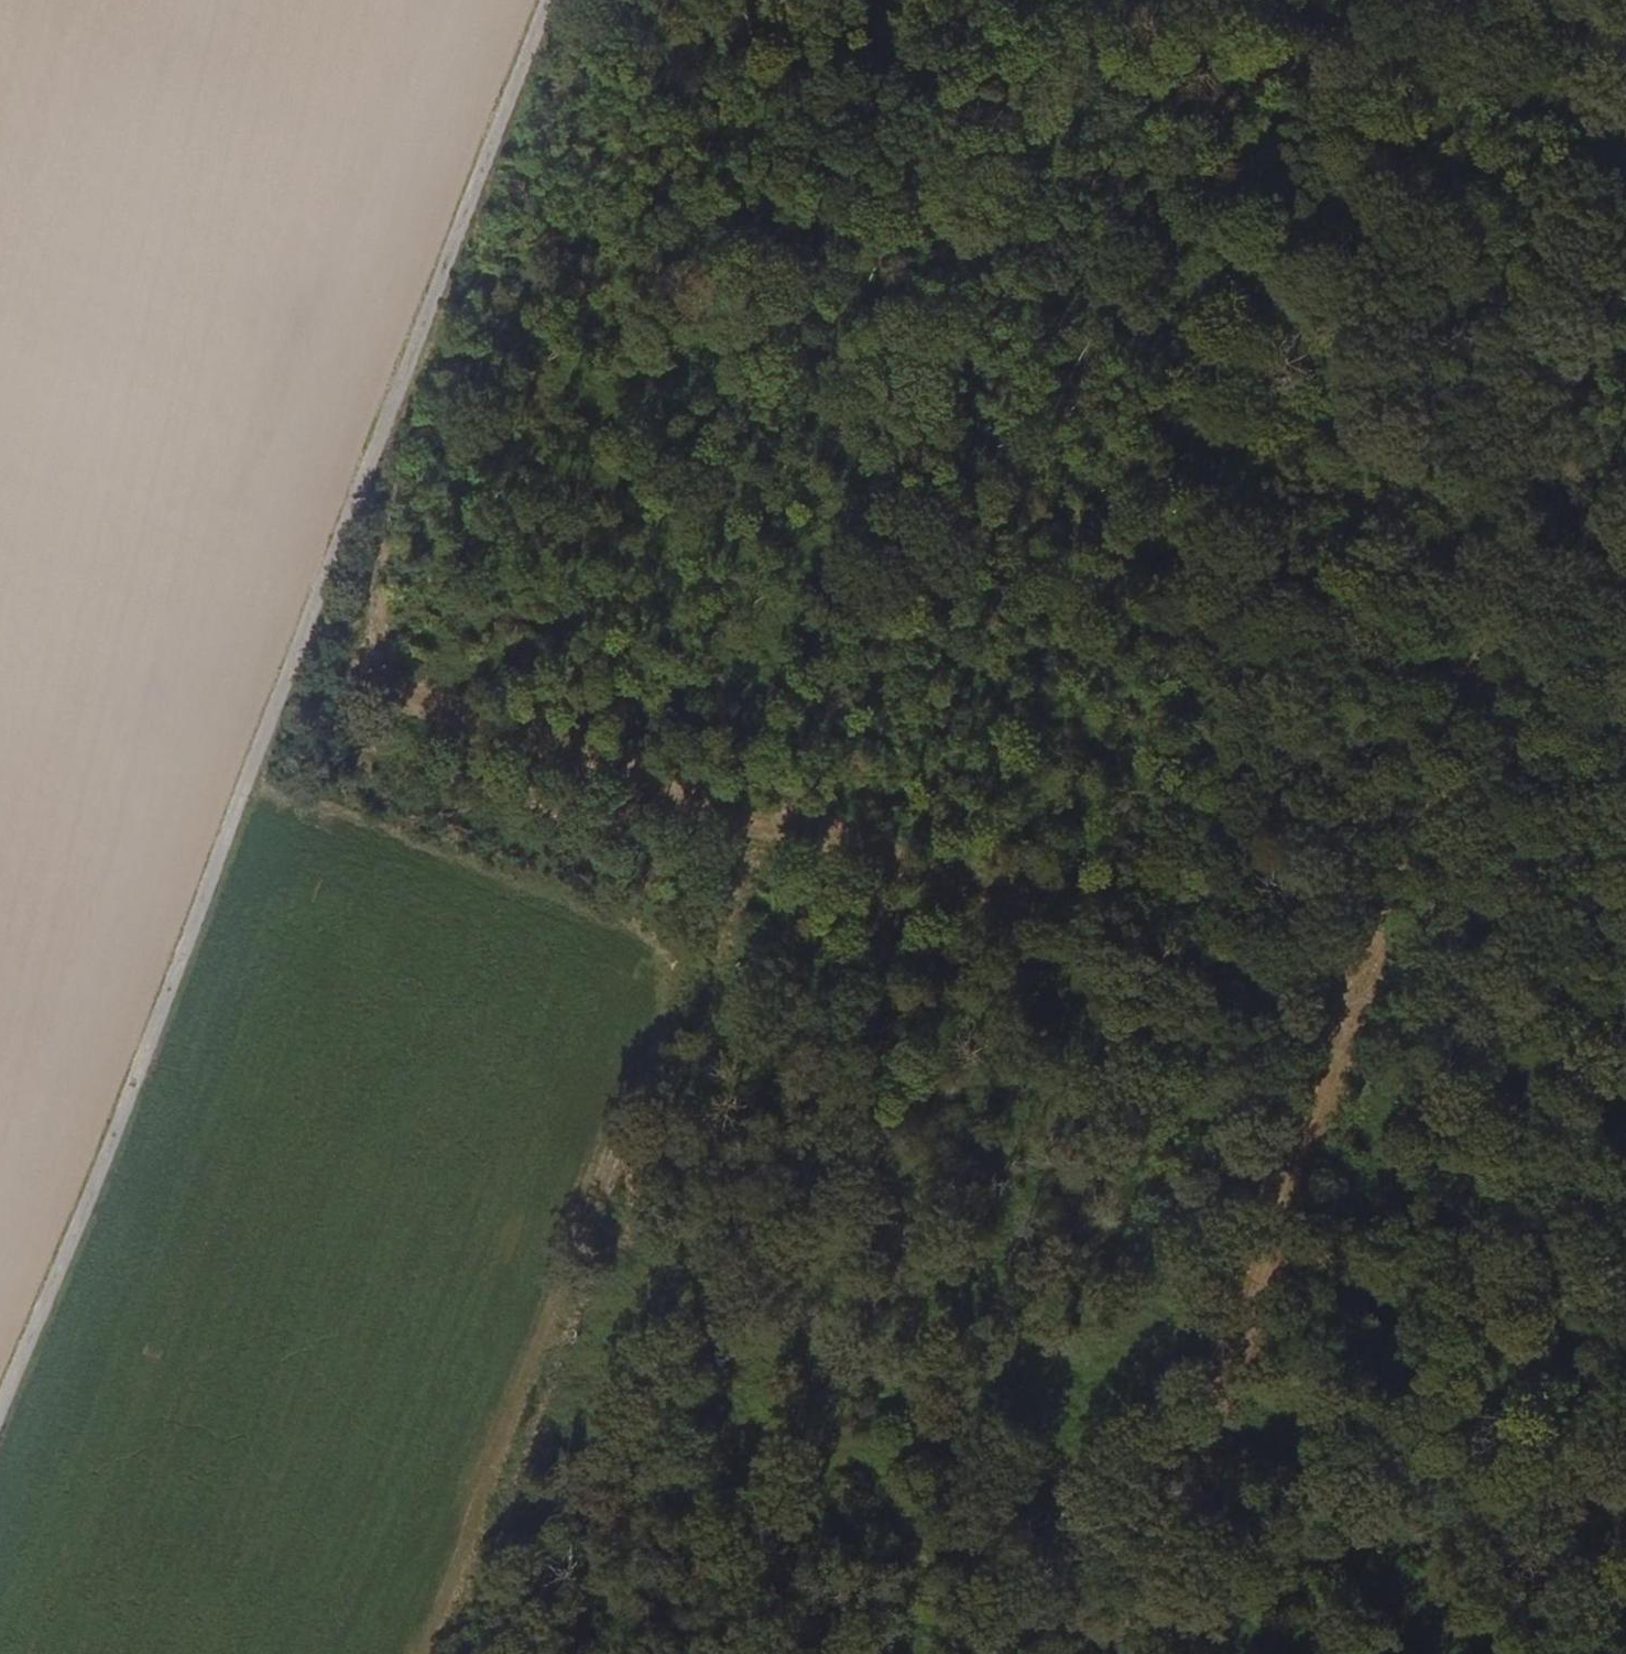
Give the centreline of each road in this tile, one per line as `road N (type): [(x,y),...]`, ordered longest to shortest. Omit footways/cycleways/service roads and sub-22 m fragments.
road 1 (track): [(555,0),(0,1394)]

